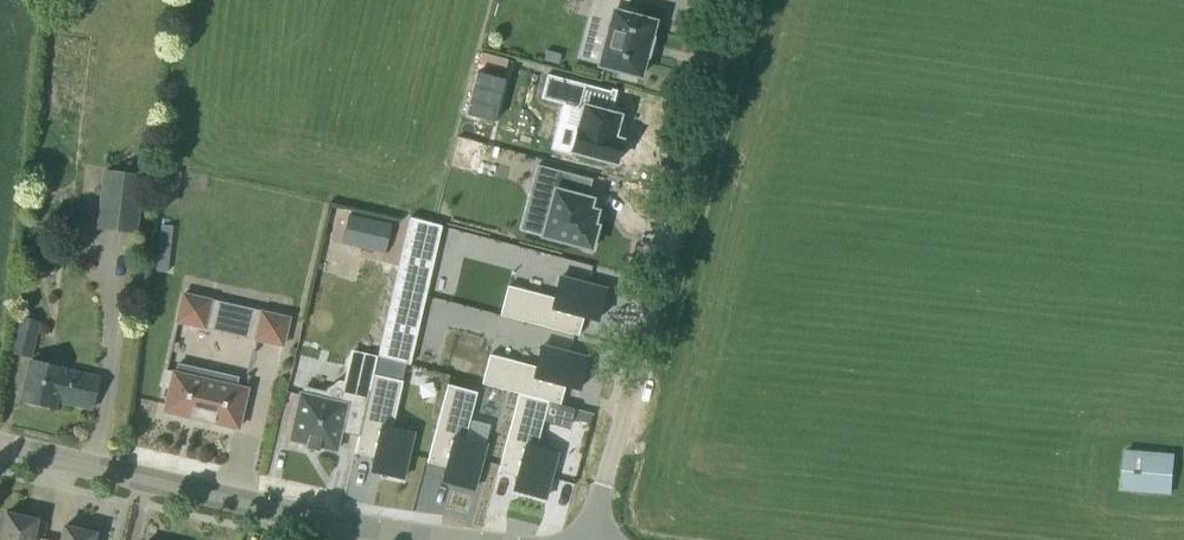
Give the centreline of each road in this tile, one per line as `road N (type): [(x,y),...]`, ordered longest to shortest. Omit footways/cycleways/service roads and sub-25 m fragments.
road 1 (unclassified): [(589,539),(734,0)]
road 2 (residential): [(0,454),(277,513)]
road 3 (residential): [(431,539),(277,513)]

